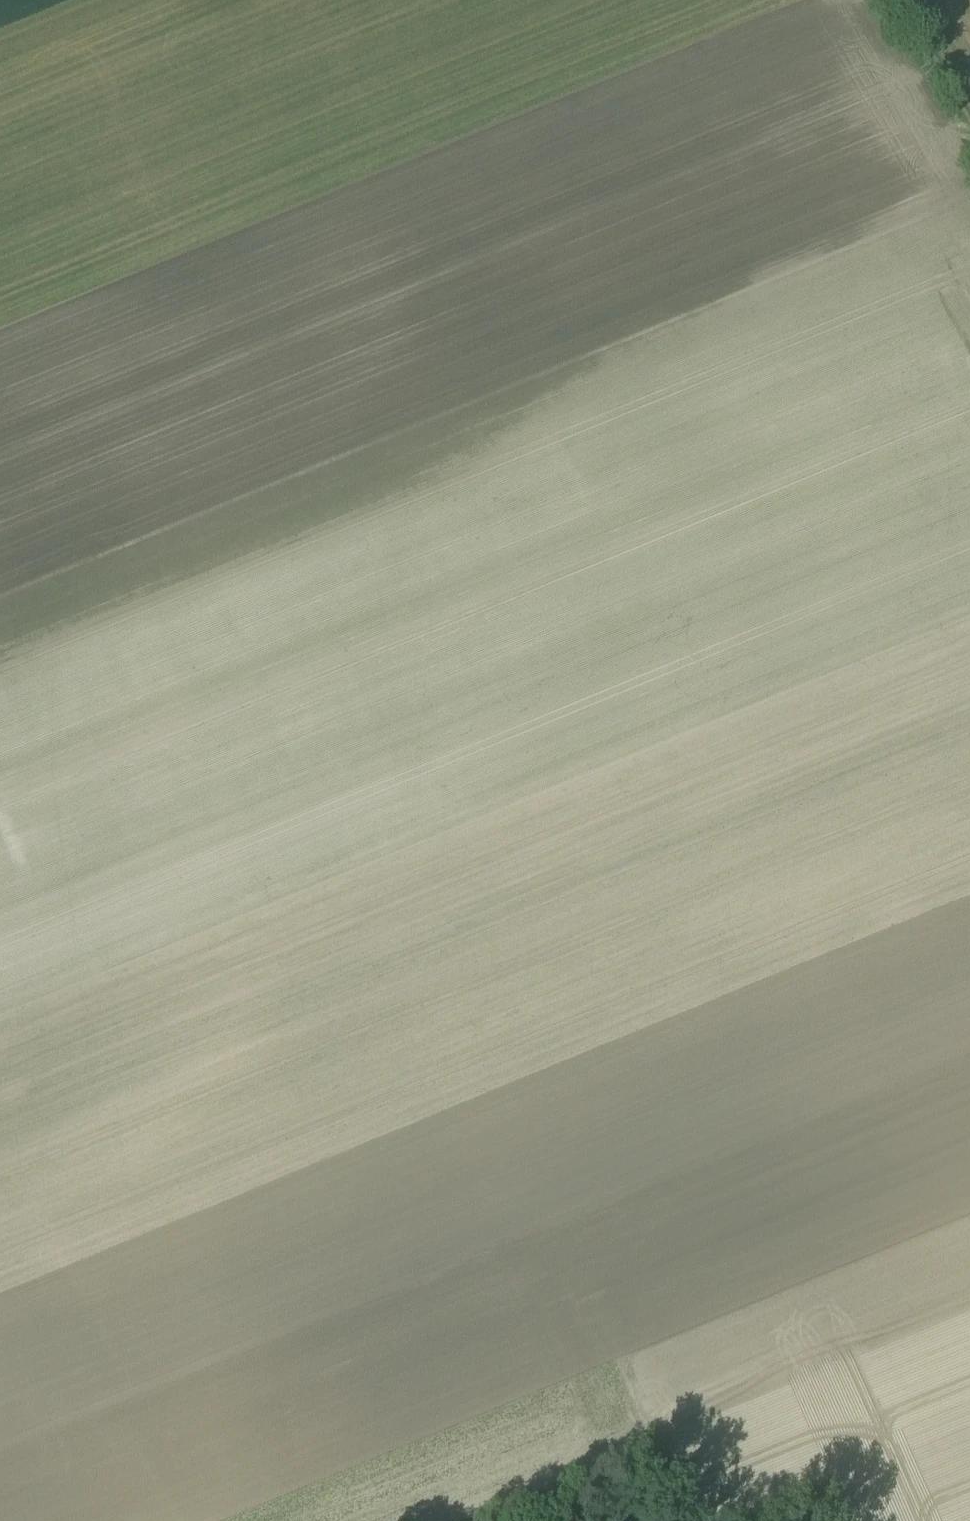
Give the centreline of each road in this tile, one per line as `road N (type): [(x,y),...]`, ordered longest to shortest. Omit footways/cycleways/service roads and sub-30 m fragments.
road 1 (track): [(703,1520),(663,1435),(462,1520)]
road 2 (track): [(851,1520),(831,1481),(725,1520)]
road 3 (track): [(903,0),(969,115)]

